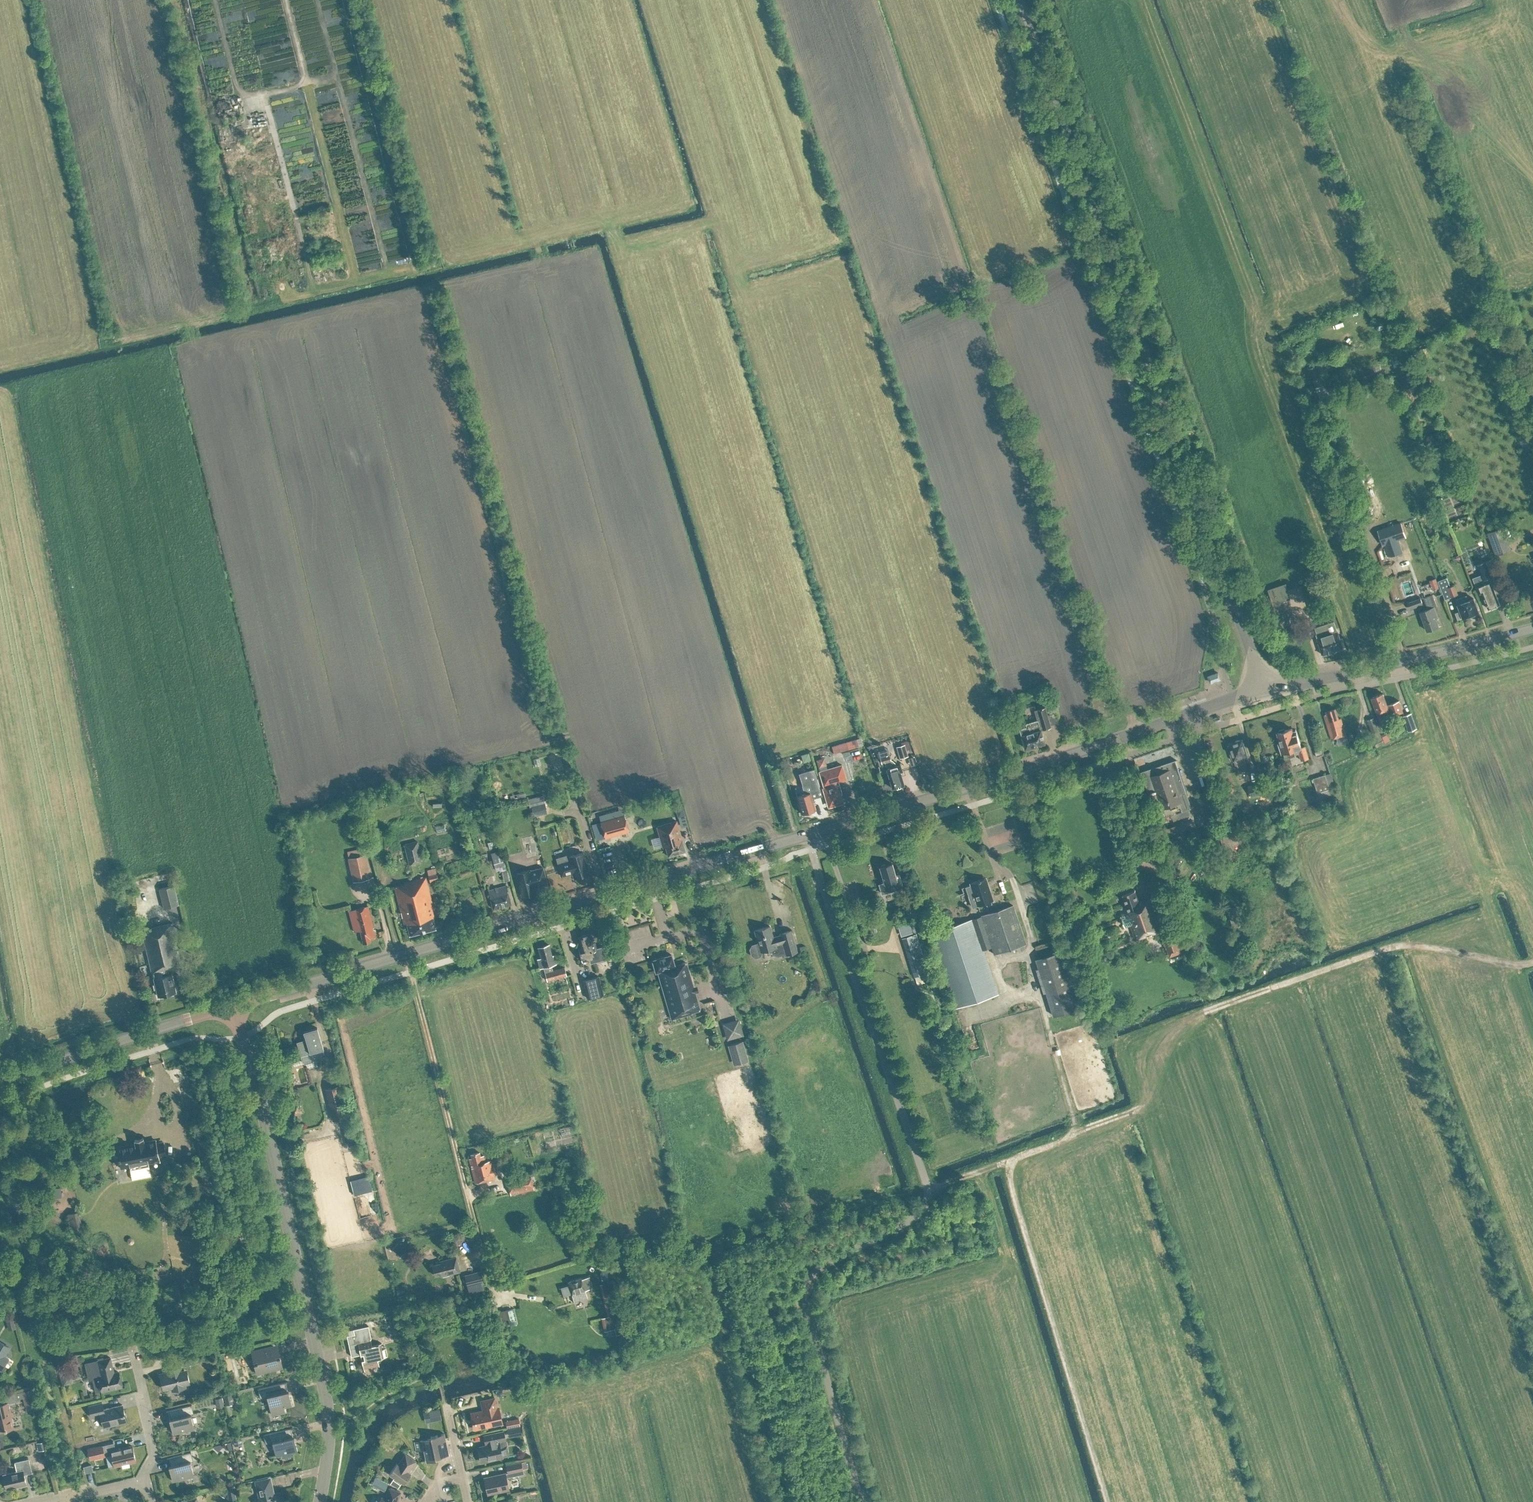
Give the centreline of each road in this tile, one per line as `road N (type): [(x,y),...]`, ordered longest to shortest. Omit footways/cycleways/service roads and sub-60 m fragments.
road 1 (secondary): [(234,1004),(1266,690)]
road 2 (secondary): [(1266,690),(1020,0)]
road 3 (residential): [(320,1501),(328,1444),(313,1329),(234,1004)]
road 4 (track): [(408,952),(492,1289),(549,1298)]
road 5 (track): [(1107,1501),(1002,1162)]
road 6 (tertiary): [(1266,690),(1532,627)]
road 7 (secondary): [(0,1083),(234,1004)]
road 8 (track): [(970,1174),(1119,1117)]
road 9 (residential): [(148,1480),(153,1451),(135,1353)]

